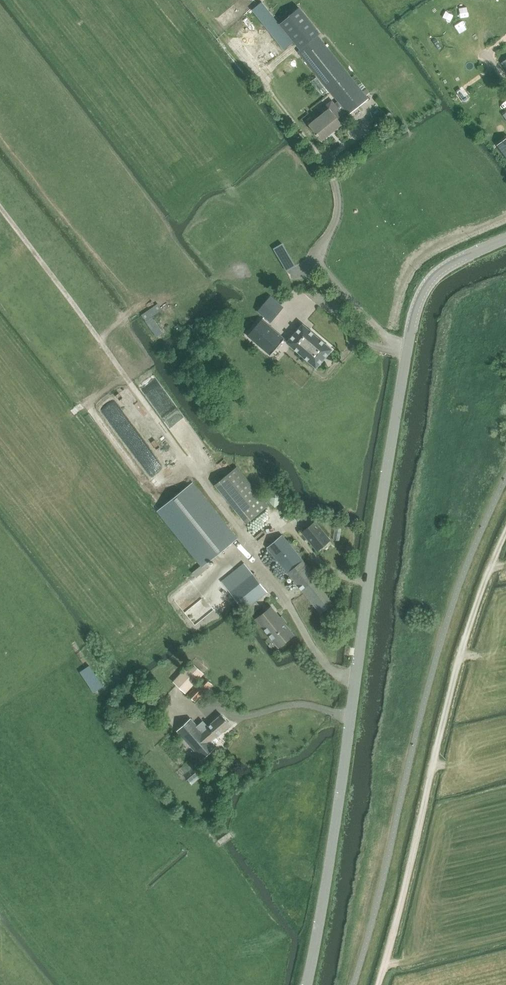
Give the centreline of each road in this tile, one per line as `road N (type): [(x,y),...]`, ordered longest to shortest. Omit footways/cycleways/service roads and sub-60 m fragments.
road 1 (secondary): [(307,984),(414,315),(441,272),(505,241)]
road 2 (track): [(505,530),(465,637),(378,984)]

